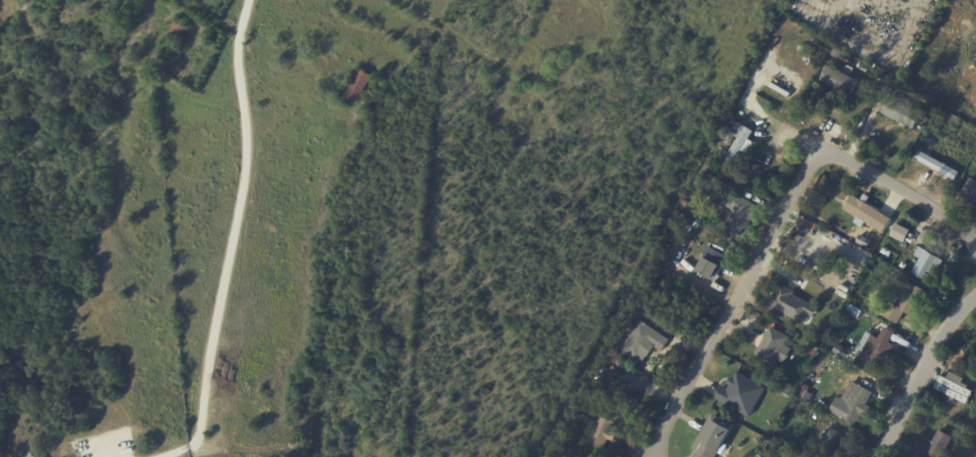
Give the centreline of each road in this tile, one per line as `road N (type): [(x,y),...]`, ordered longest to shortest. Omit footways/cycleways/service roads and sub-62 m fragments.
road 1 (residential): [(824,150),(653,456)]
road 2 (residential): [(741,107),(948,223),(975,252)]
road 3 (residential): [(975,296),(940,321),(871,456)]

